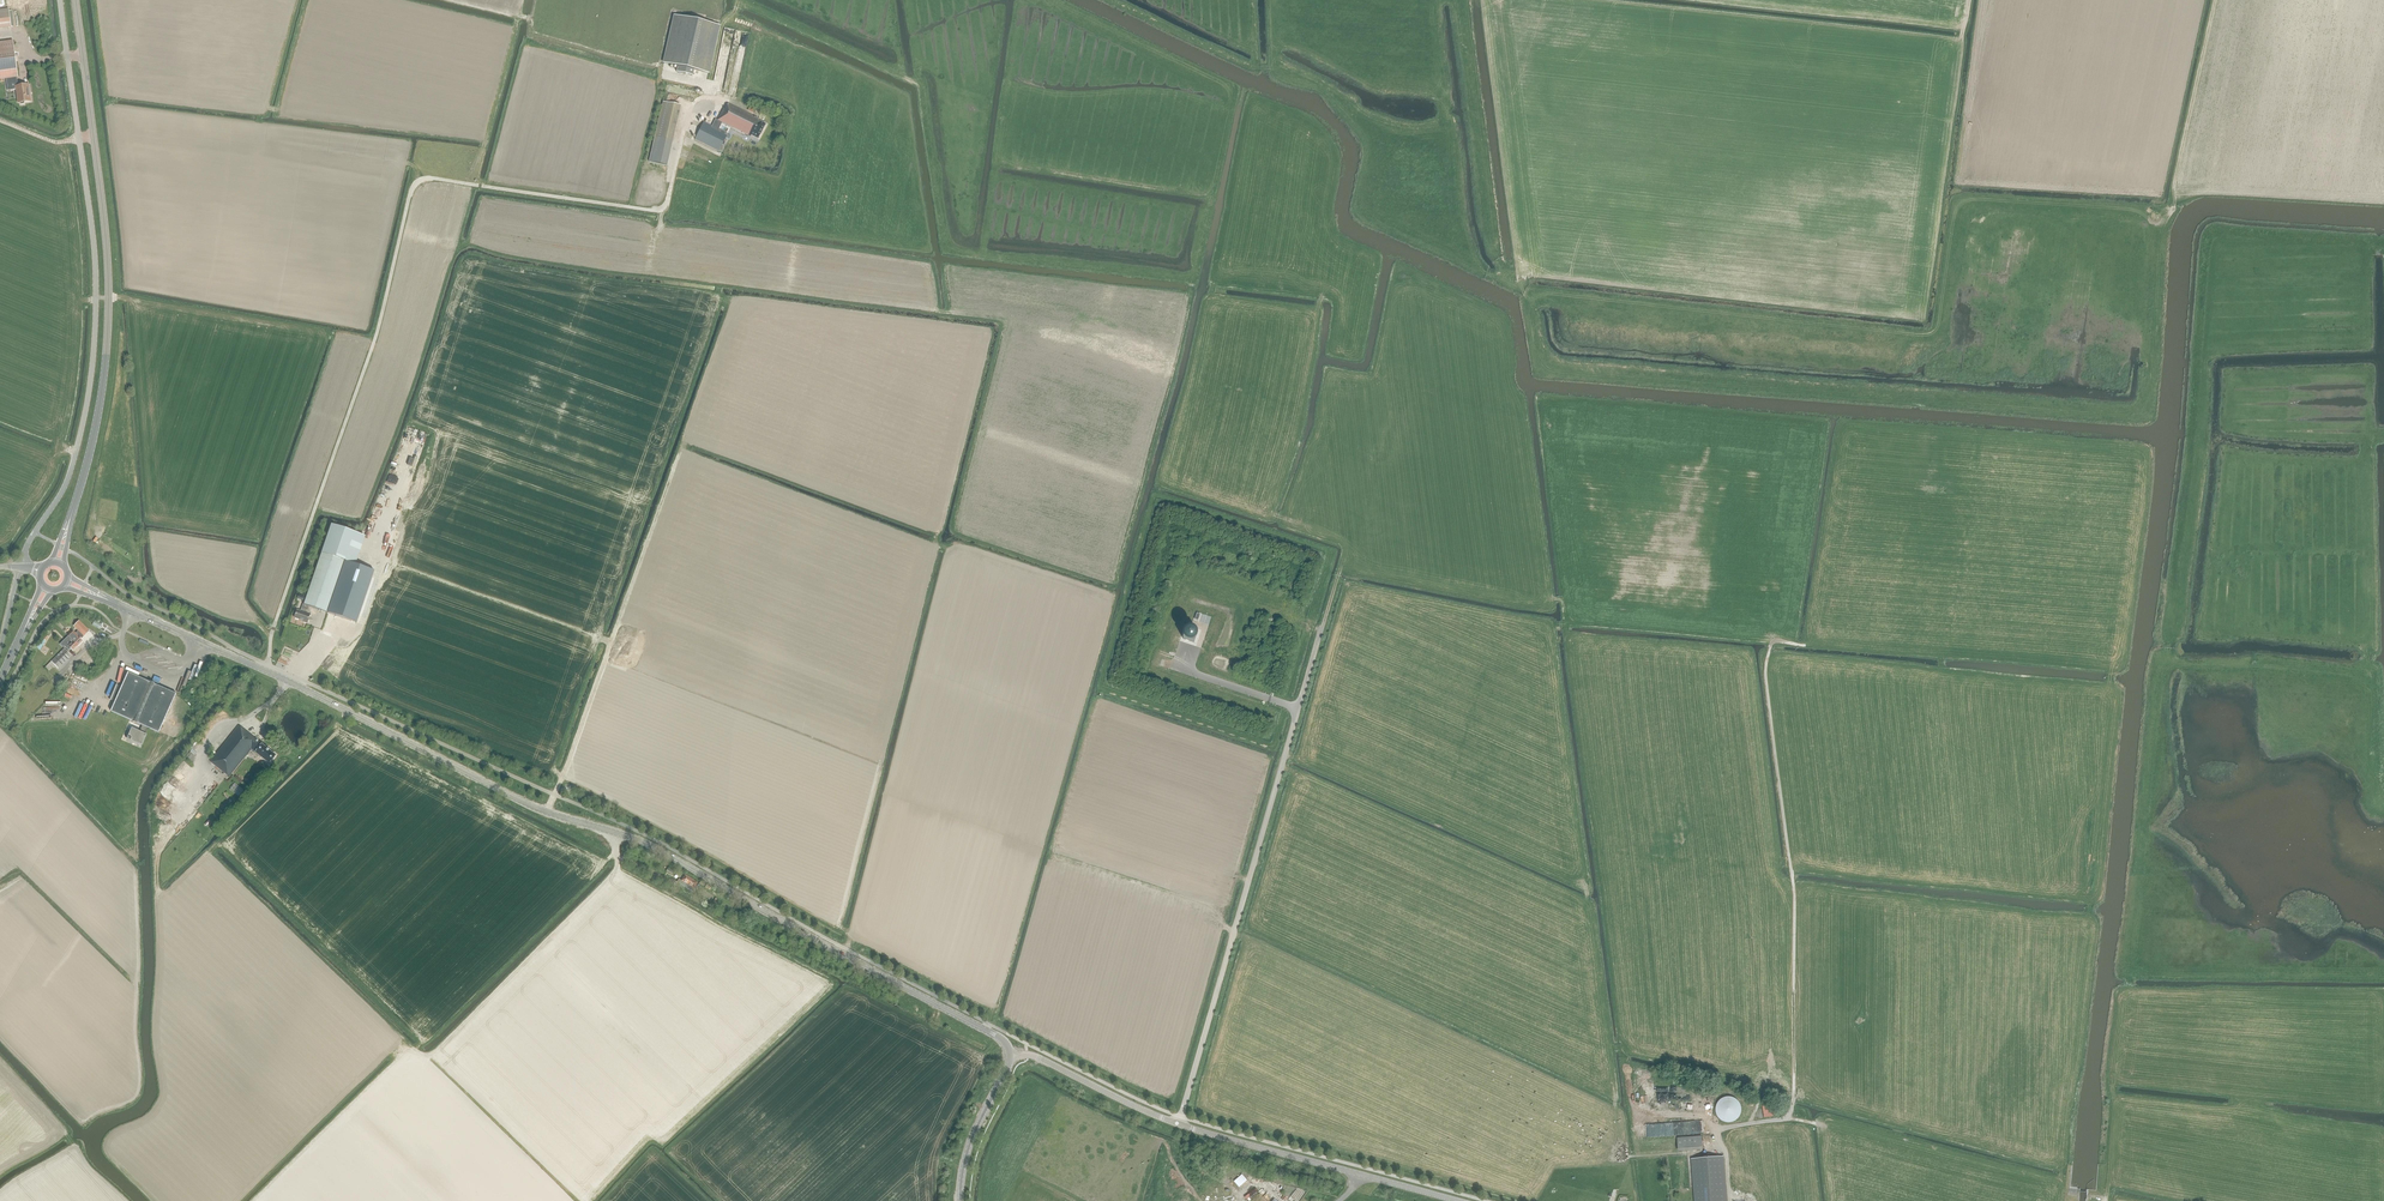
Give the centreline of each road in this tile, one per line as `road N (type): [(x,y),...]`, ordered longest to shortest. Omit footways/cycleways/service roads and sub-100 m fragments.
road 1 (secondary): [(1012,1057),(995,1035),(658,849),(526,803),(132,610)]
road 2 (unclassified): [(21,567),(72,465),(95,331),(94,244),(60,0)]
road 3 (primary): [(70,519),(96,425),(108,298),(76,0)]
road 4 (tertiary): [(1460,1200),(1179,1124),(1033,1056),(1012,1057)]
road 5 (track): [(546,812),(681,448)]
road 6 (track): [(618,858),(612,876),(437,1050),(414,1051)]
road 7 (secondary): [(960,1200),(970,1141),(1012,1057)]

